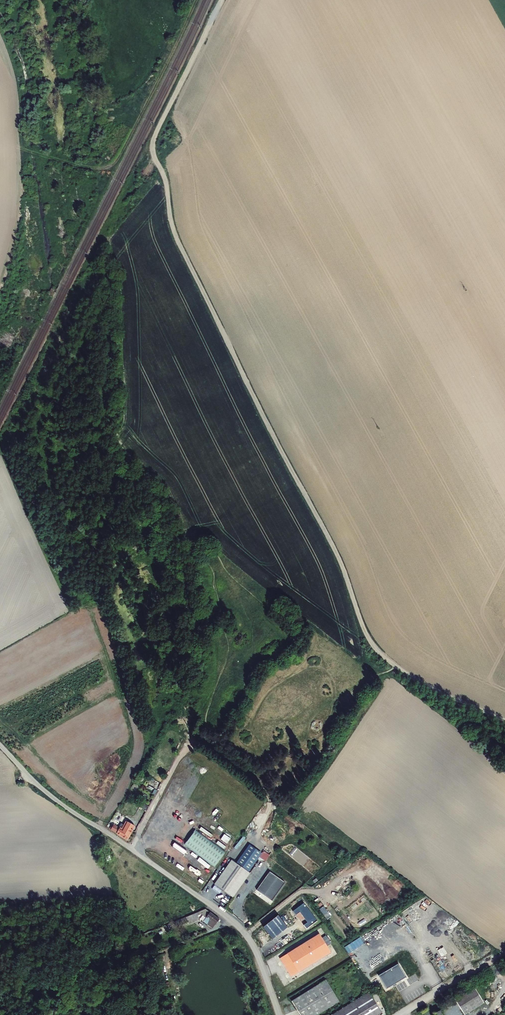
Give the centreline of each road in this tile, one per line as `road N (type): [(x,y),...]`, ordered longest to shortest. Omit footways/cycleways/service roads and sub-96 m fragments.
road 1 (track): [(504,720),(442,694),(382,657),(366,636),(339,558),(175,234),(152,144),(221,0)]
road 2 (residential): [(279,1014),(241,929),(131,849)]

